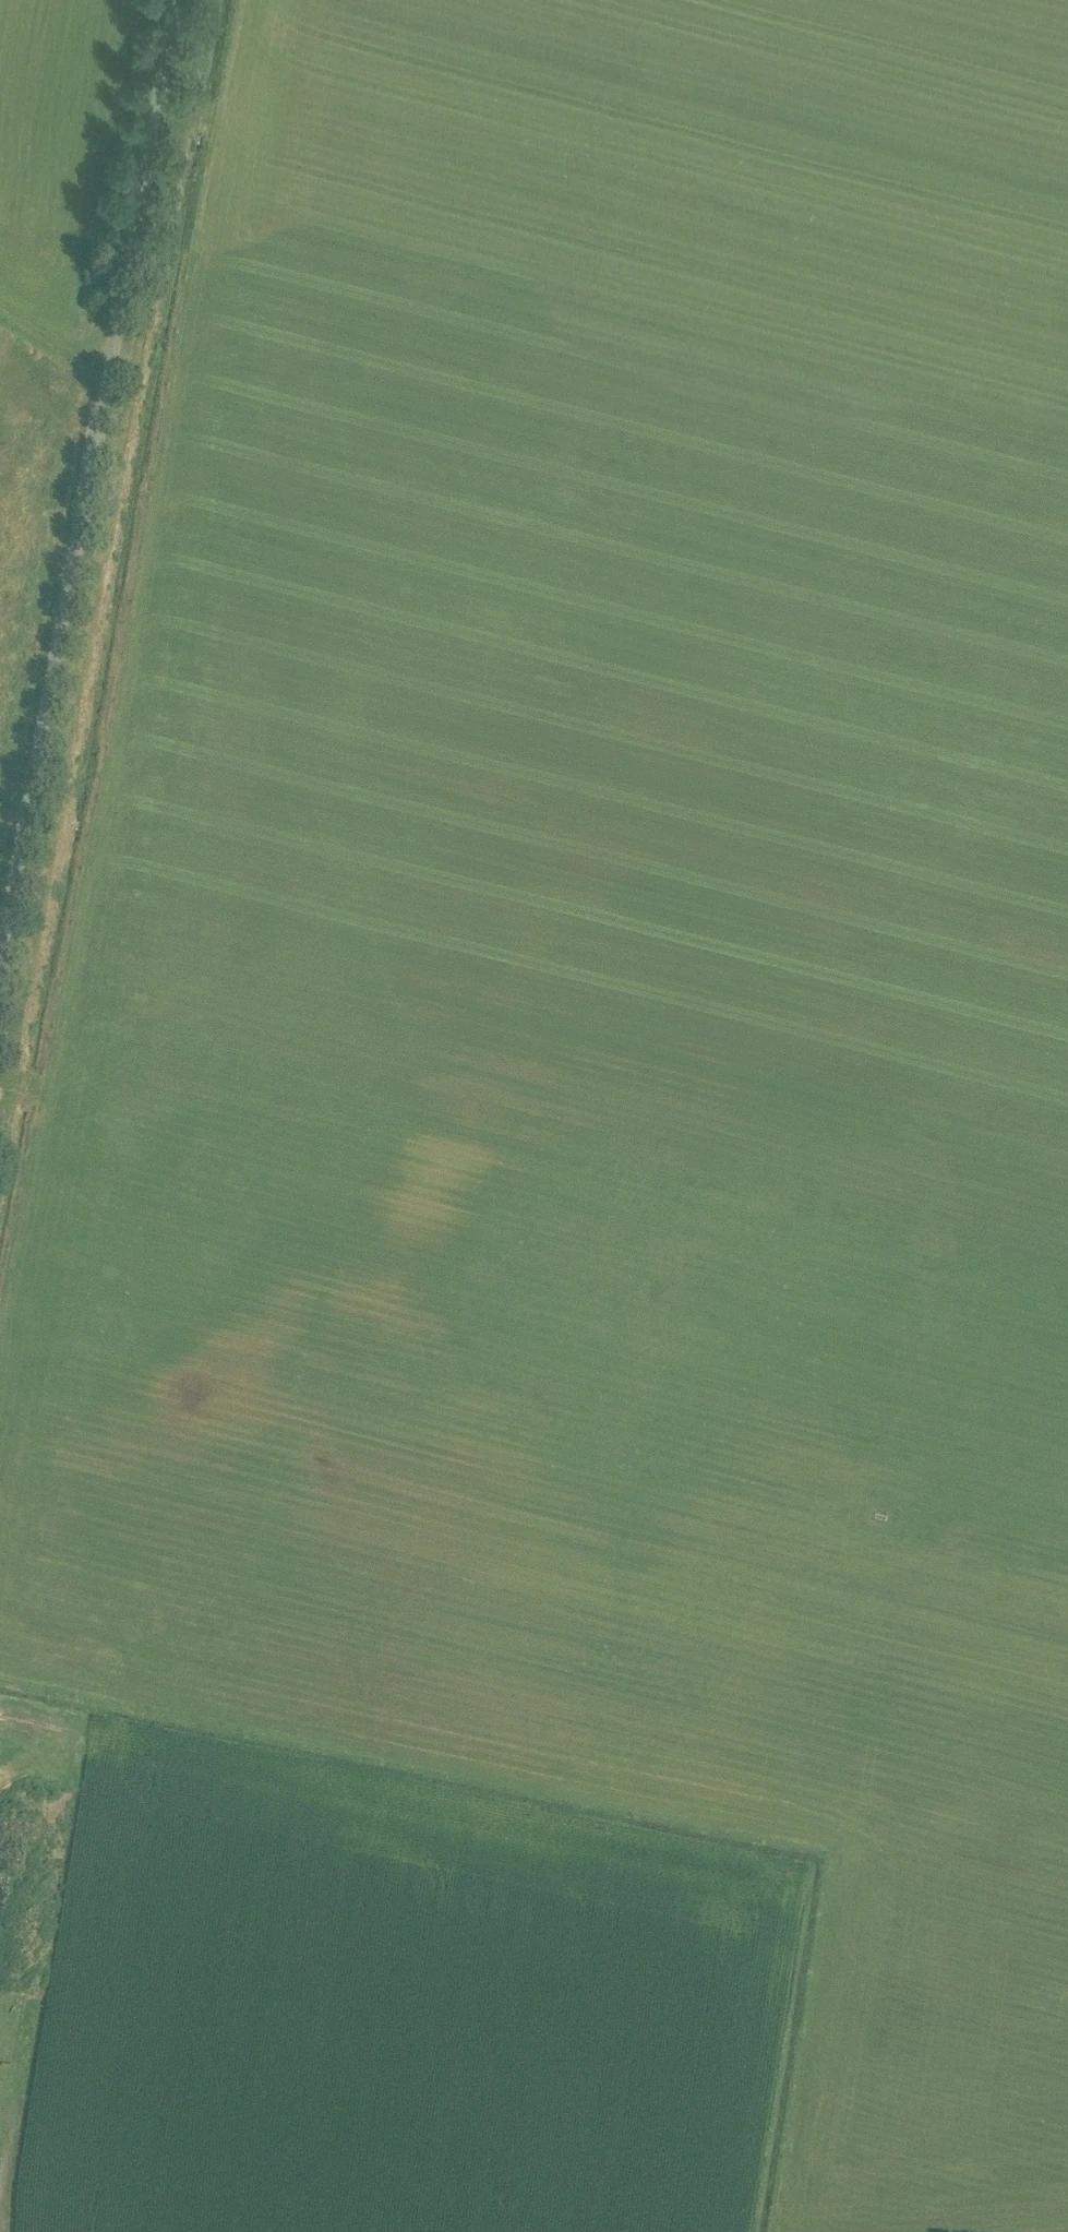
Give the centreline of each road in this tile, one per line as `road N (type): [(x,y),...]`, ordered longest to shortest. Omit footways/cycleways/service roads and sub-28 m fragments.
road 1 (unclassified): [(176,0),(0,961)]

